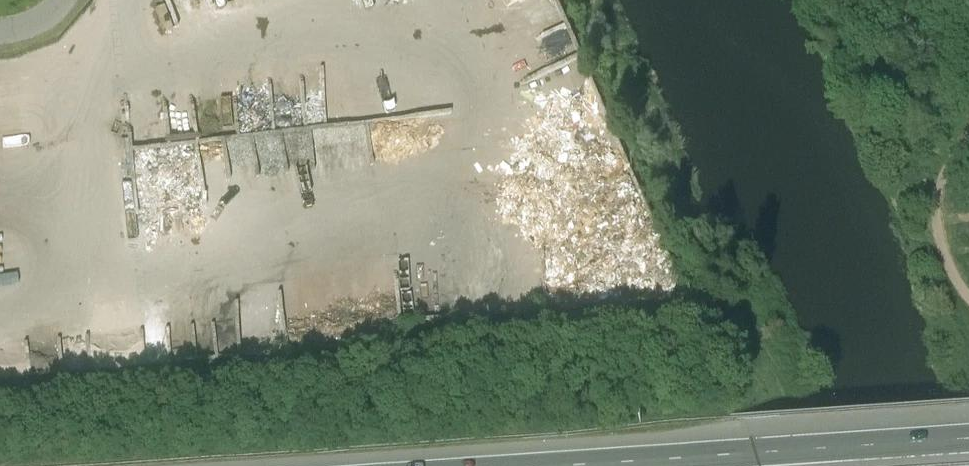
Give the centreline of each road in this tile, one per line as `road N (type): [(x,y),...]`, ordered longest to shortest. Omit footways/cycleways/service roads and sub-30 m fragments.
road 1 (motorway): [(968,438),(570,465)]

